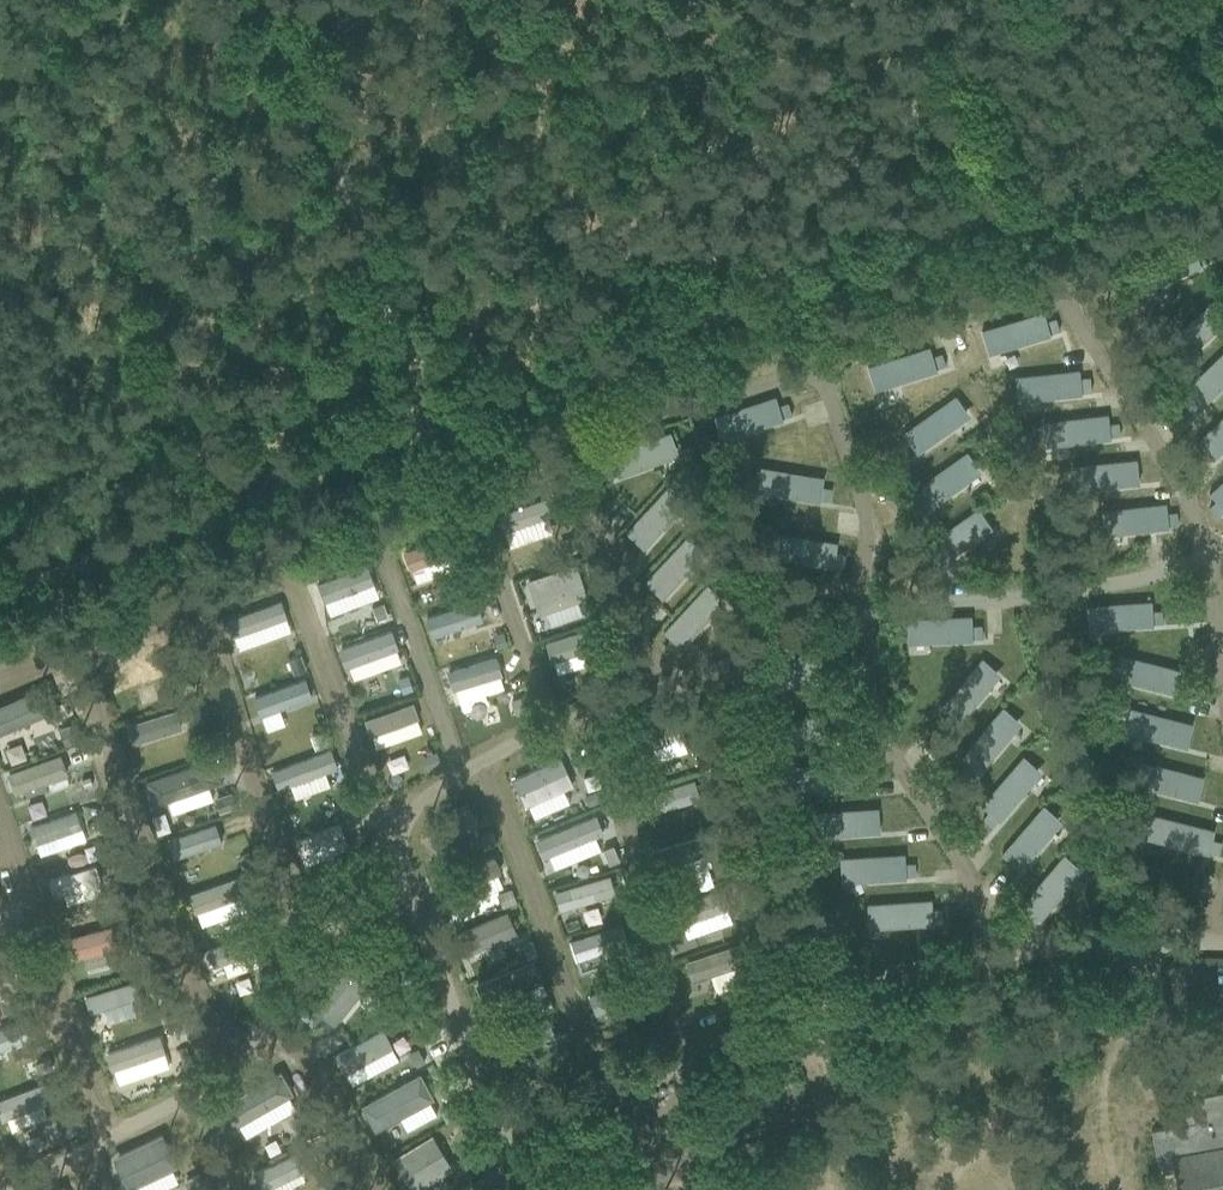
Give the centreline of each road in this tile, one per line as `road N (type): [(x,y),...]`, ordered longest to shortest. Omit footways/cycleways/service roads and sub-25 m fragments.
road 1 (track): [(1222,125),(0,592)]
road 2 (track): [(435,425),(276,0)]
road 3 (track): [(948,230),(825,0)]

